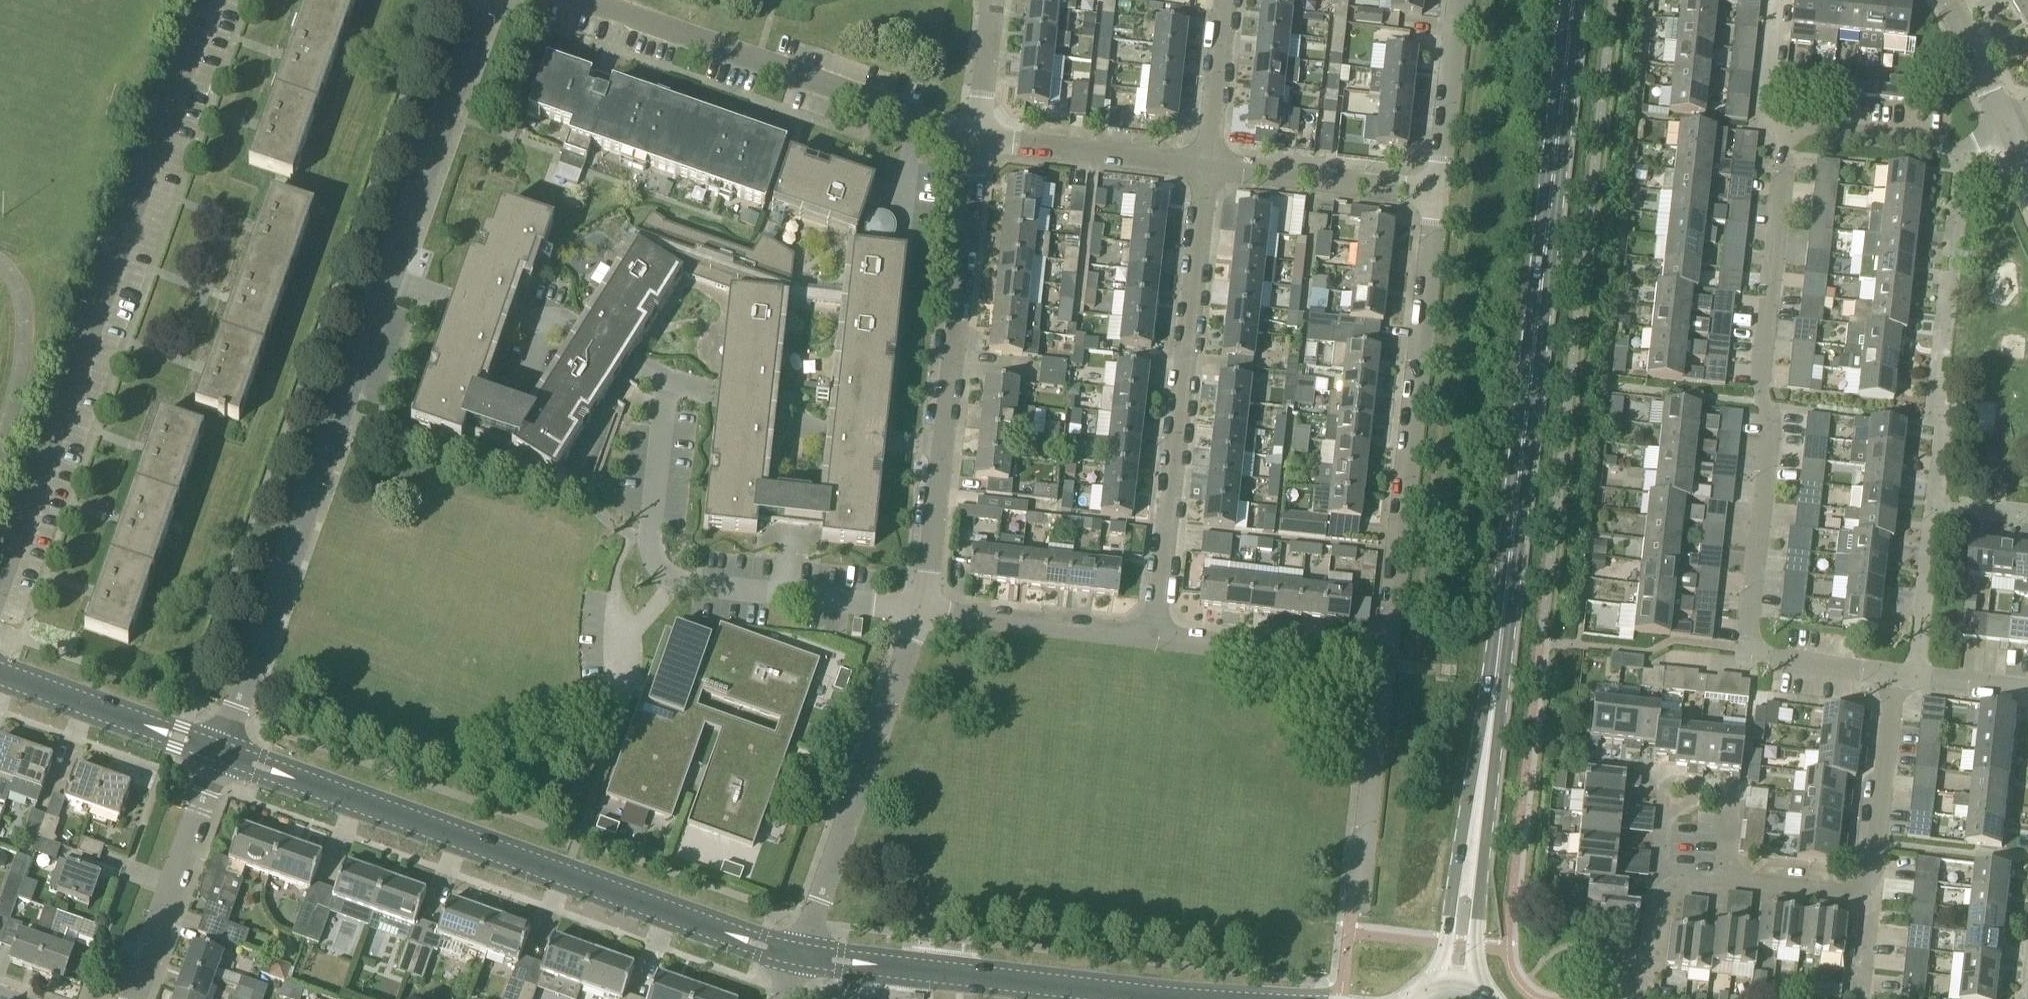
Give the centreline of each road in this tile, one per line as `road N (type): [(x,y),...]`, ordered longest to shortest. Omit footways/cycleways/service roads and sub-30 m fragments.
road 1 (primary): [(1475,827),(1575,0)]
road 2 (residential): [(227,753),(349,423),(386,278),(484,0)]
road 3 (residential): [(1896,675),(1765,663),(1747,654),(1773,410),(1762,379),(1787,135)]
road 4 (residential): [(0,590),(210,0)]
road 5 (tertiary): [(801,957),(227,753)]
road 6 (residential): [(922,614),(981,144)]
road 7 (residential): [(1389,662),(1440,196)]
road 8 (residential): [(1154,636),(1210,174)]
road 9 (residential): [(981,144),(855,109),(573,0)]
road 10 (tertiary): [(1183,998),(801,957)]
road 11 (residential): [(801,957),(922,614)]
road 12 (residential): [(1937,500),(1964,153)]
road 13 (residential): [(136,998),(227,753)]
road 14 (residential): [(1357,906),(1389,662)]
road 15 (residential): [(1672,888),(1665,875),(1671,794),(1684,788),(1730,793),(1725,881)]
road 16 (tertiary): [(227,753),(0,671)]
road 17 (residential): [(1389,662),(1154,636)]
road 18 (residential): [(1154,636),(922,614)]
road 19 (residential): [(1440,196),(1210,174)]
road 20 (residential): [(1210,174),(981,144)]
road 21 (residential): [(1869,883),(1896,675)]
road 22 (residential): [(1440,196),(1461,0)]
road 23 (residential): [(1913,675),(1937,500)]
road 24 (residential): [(1210,174),(1231,0)]
road 25 (primary): [(1475,827),(1436,980)]
road 26 (primary): [(1474,984),(1475,827)]
road 27 (residential): [(1787,135),(1769,133),(1762,115),(1775,0)]
road 28 (residential): [(1869,883),(1839,895),(1725,881)]
road 29 (residential): [(981,144),(1001,0)]
road 30 (residential): [(1822,138),(1964,153)]
road 31 (residential): [(2006,128),(1949,0)]

